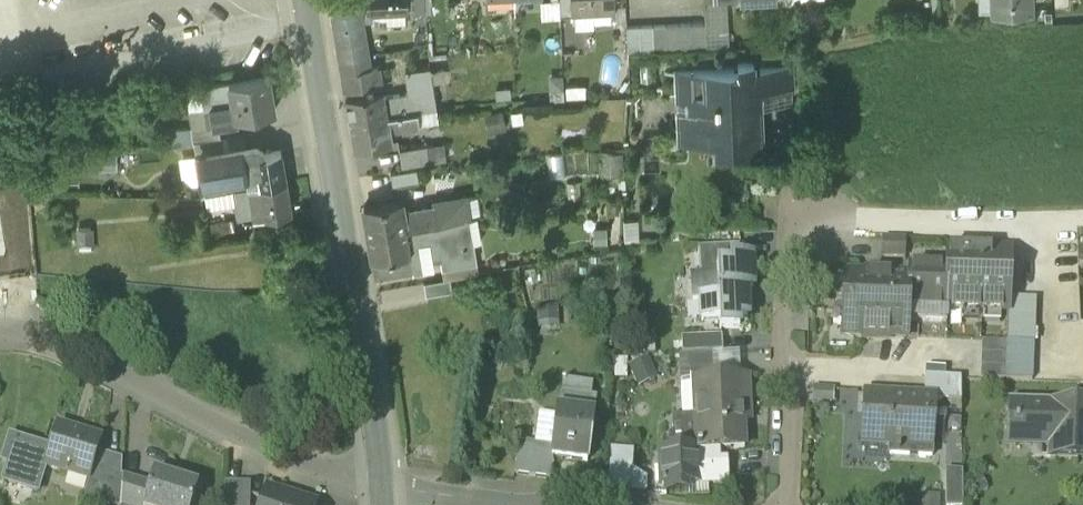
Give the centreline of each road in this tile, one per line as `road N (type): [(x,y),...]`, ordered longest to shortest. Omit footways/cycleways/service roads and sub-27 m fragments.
road 1 (tertiary): [(381,488),(305,0)]
road 2 (residential): [(0,334),(23,331),(276,452),(381,488)]
road 3 (residential): [(781,504),(790,242)]
road 4 (residential): [(381,488),(505,504)]

